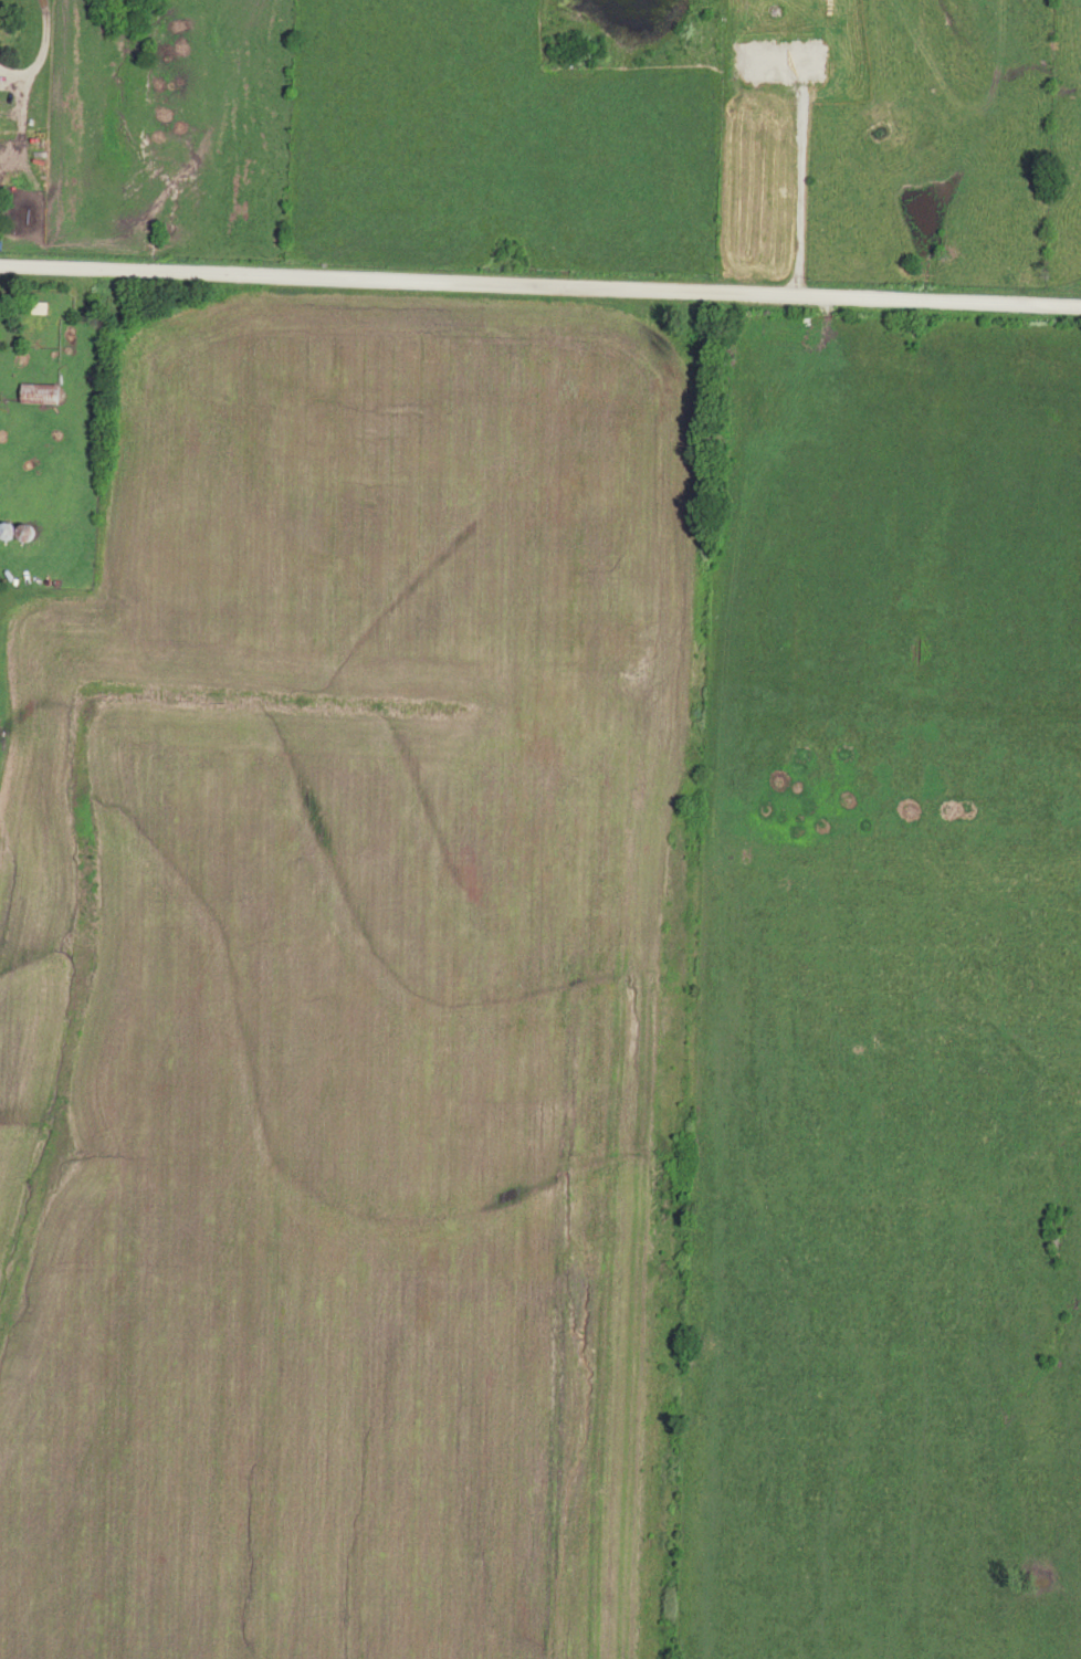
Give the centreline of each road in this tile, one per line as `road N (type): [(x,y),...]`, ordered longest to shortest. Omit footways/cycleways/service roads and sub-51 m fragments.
road 1 (residential): [(1080,296),(0,265)]

